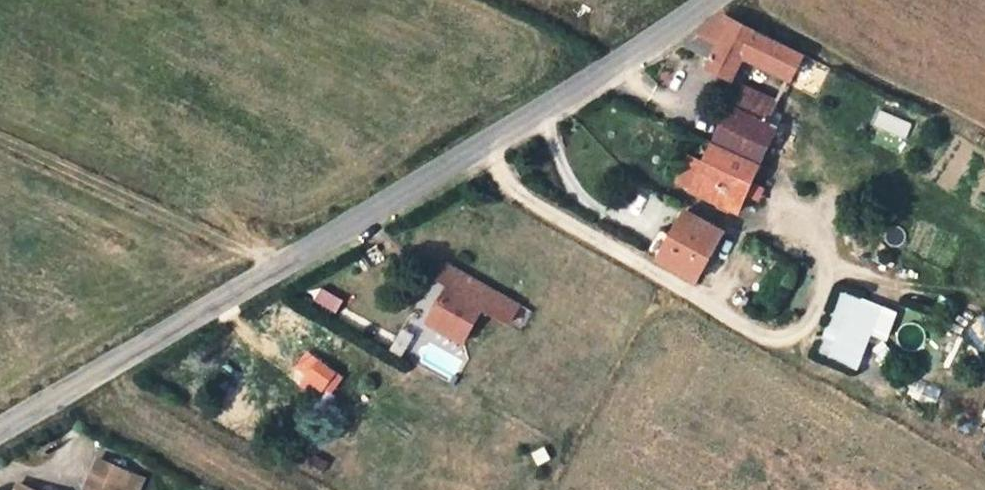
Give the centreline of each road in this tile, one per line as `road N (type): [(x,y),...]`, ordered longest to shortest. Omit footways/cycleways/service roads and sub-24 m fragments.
road 1 (unclassified): [(712,0),(482,148),(0,435)]

